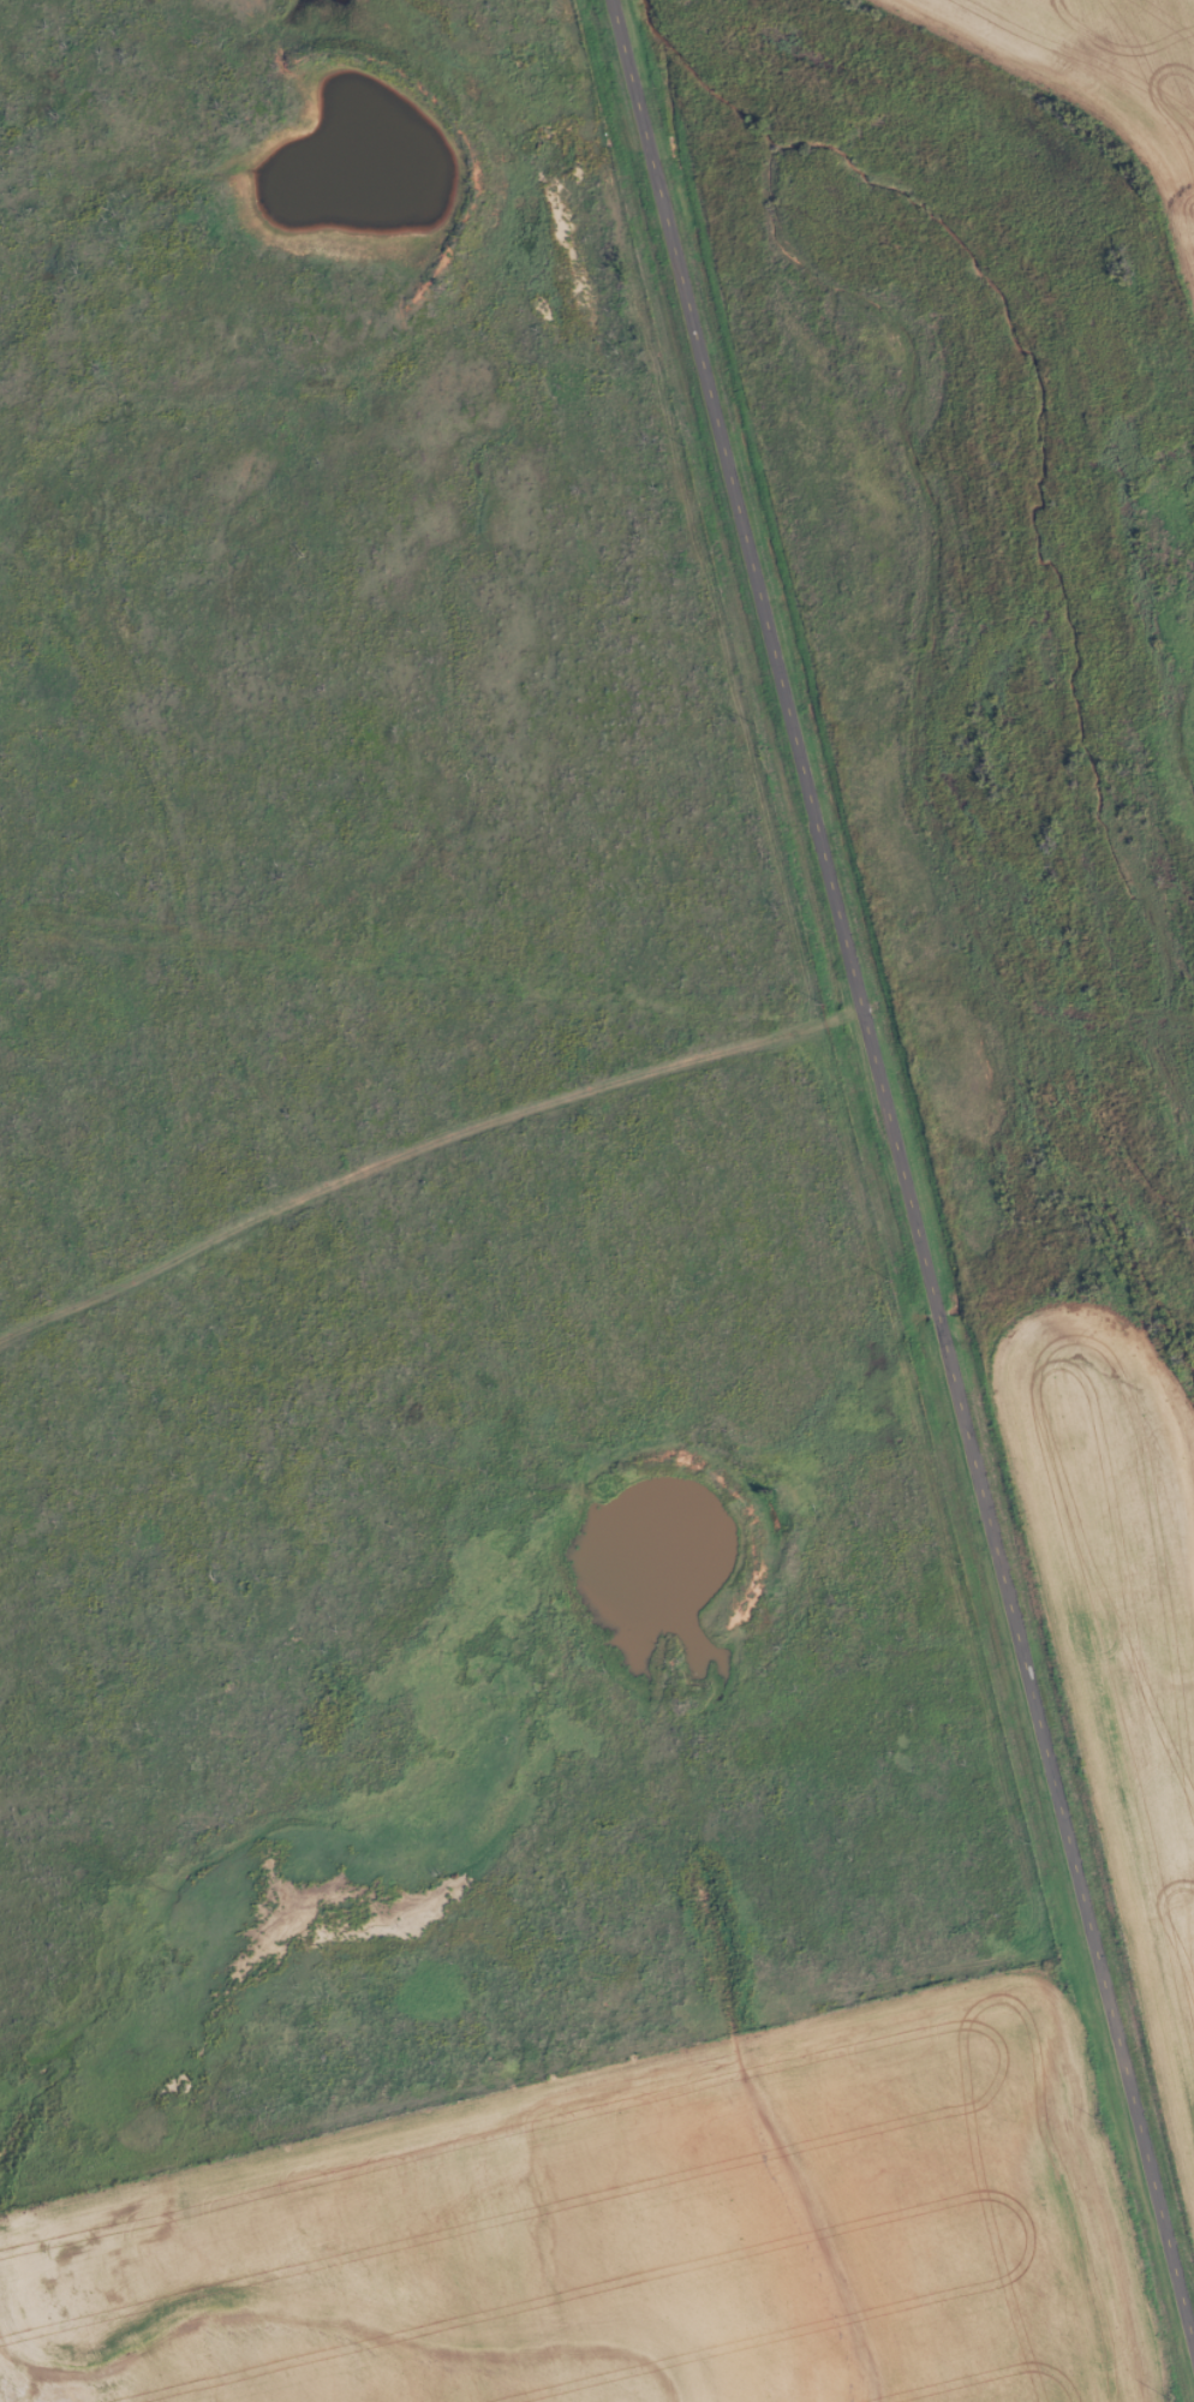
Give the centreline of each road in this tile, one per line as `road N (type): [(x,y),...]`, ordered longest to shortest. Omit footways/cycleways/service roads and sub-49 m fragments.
road 1 (tertiary): [(613,0),(1193,2349)]
road 2 (residential): [(1093,1942),(1044,1967),(197,2073),(0,2060)]

